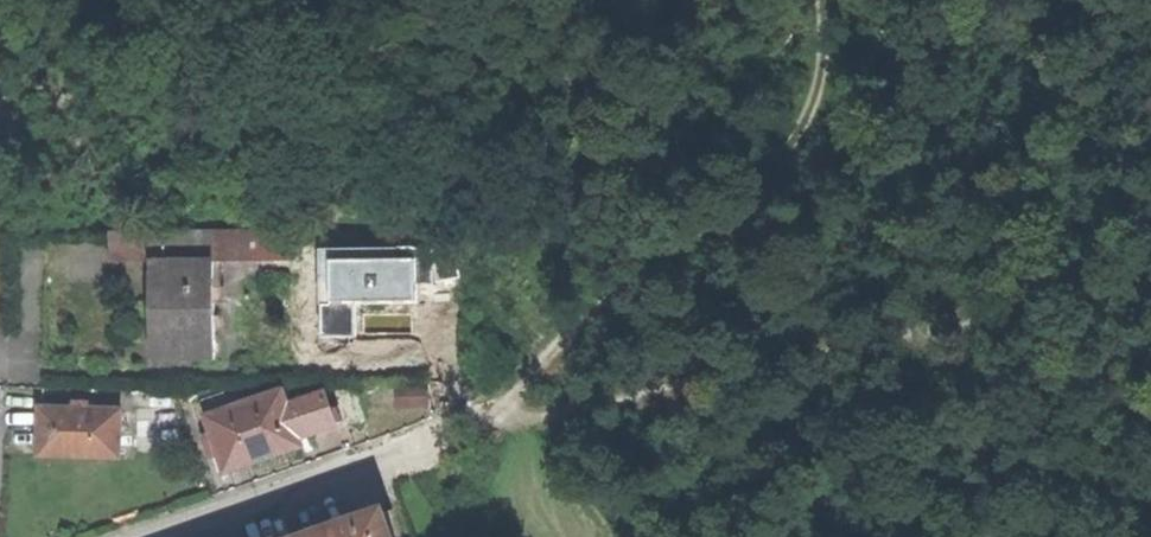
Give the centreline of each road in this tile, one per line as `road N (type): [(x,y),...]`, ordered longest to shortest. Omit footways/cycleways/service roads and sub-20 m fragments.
road 1 (track): [(475,424),(585,411),(1150,294)]
road 2 (track): [(823,0),(818,86),(804,125),(752,188),(566,337),(475,424),(397,453)]
road 3 (residential): [(160,536),(397,453)]

